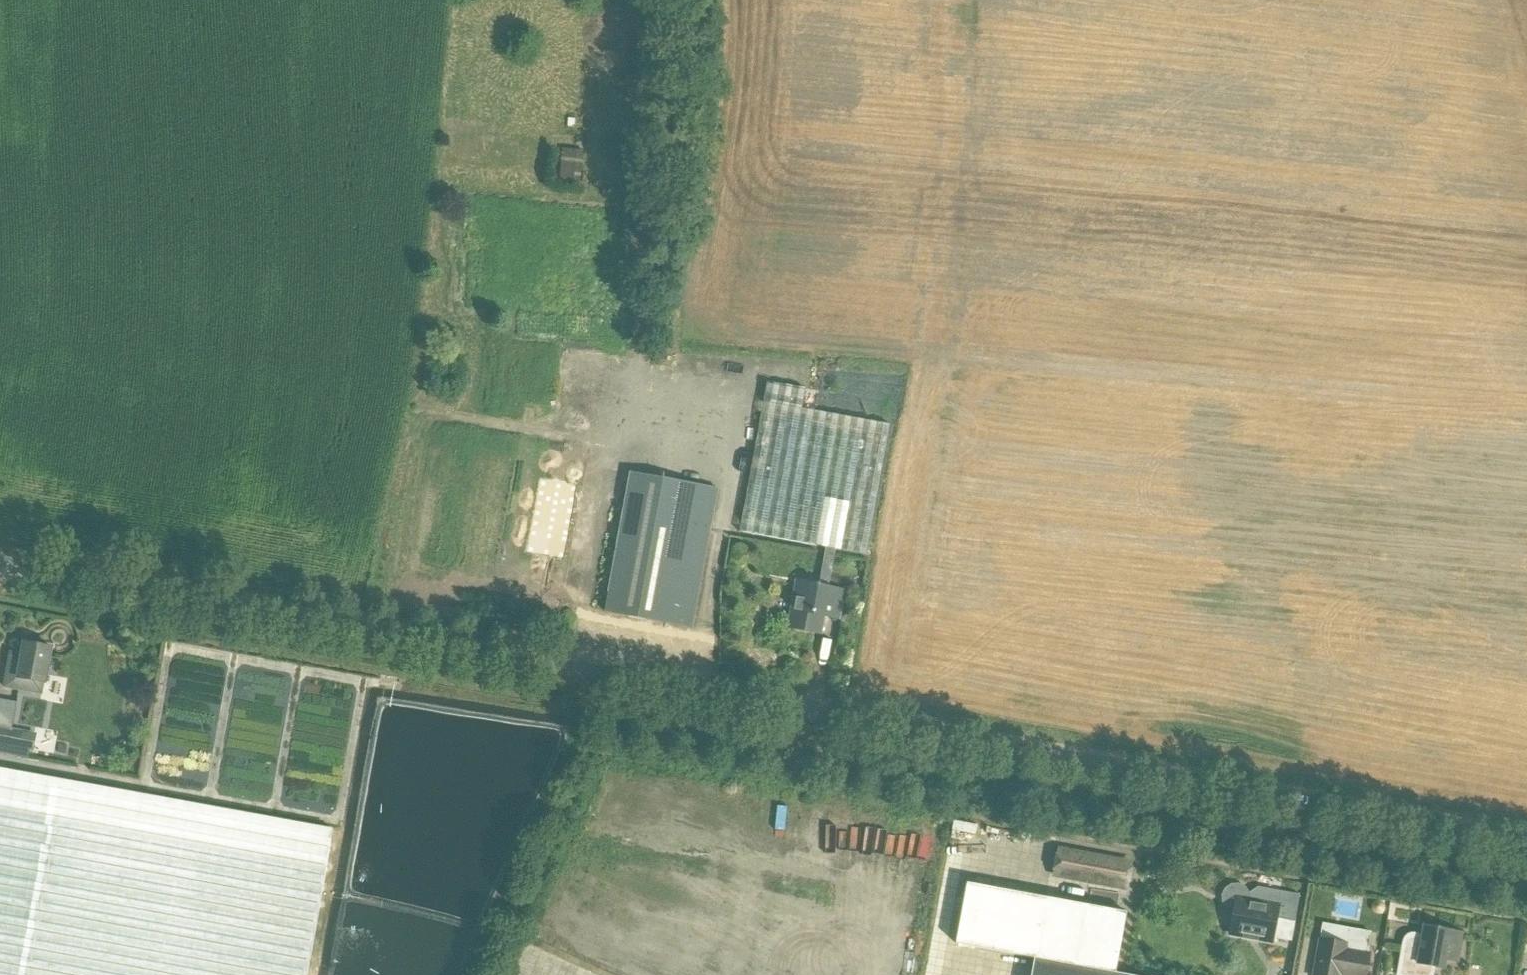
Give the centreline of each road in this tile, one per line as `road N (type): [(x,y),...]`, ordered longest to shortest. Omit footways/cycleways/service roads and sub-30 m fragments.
road 1 (unclassified): [(1526,844),(0,570)]

